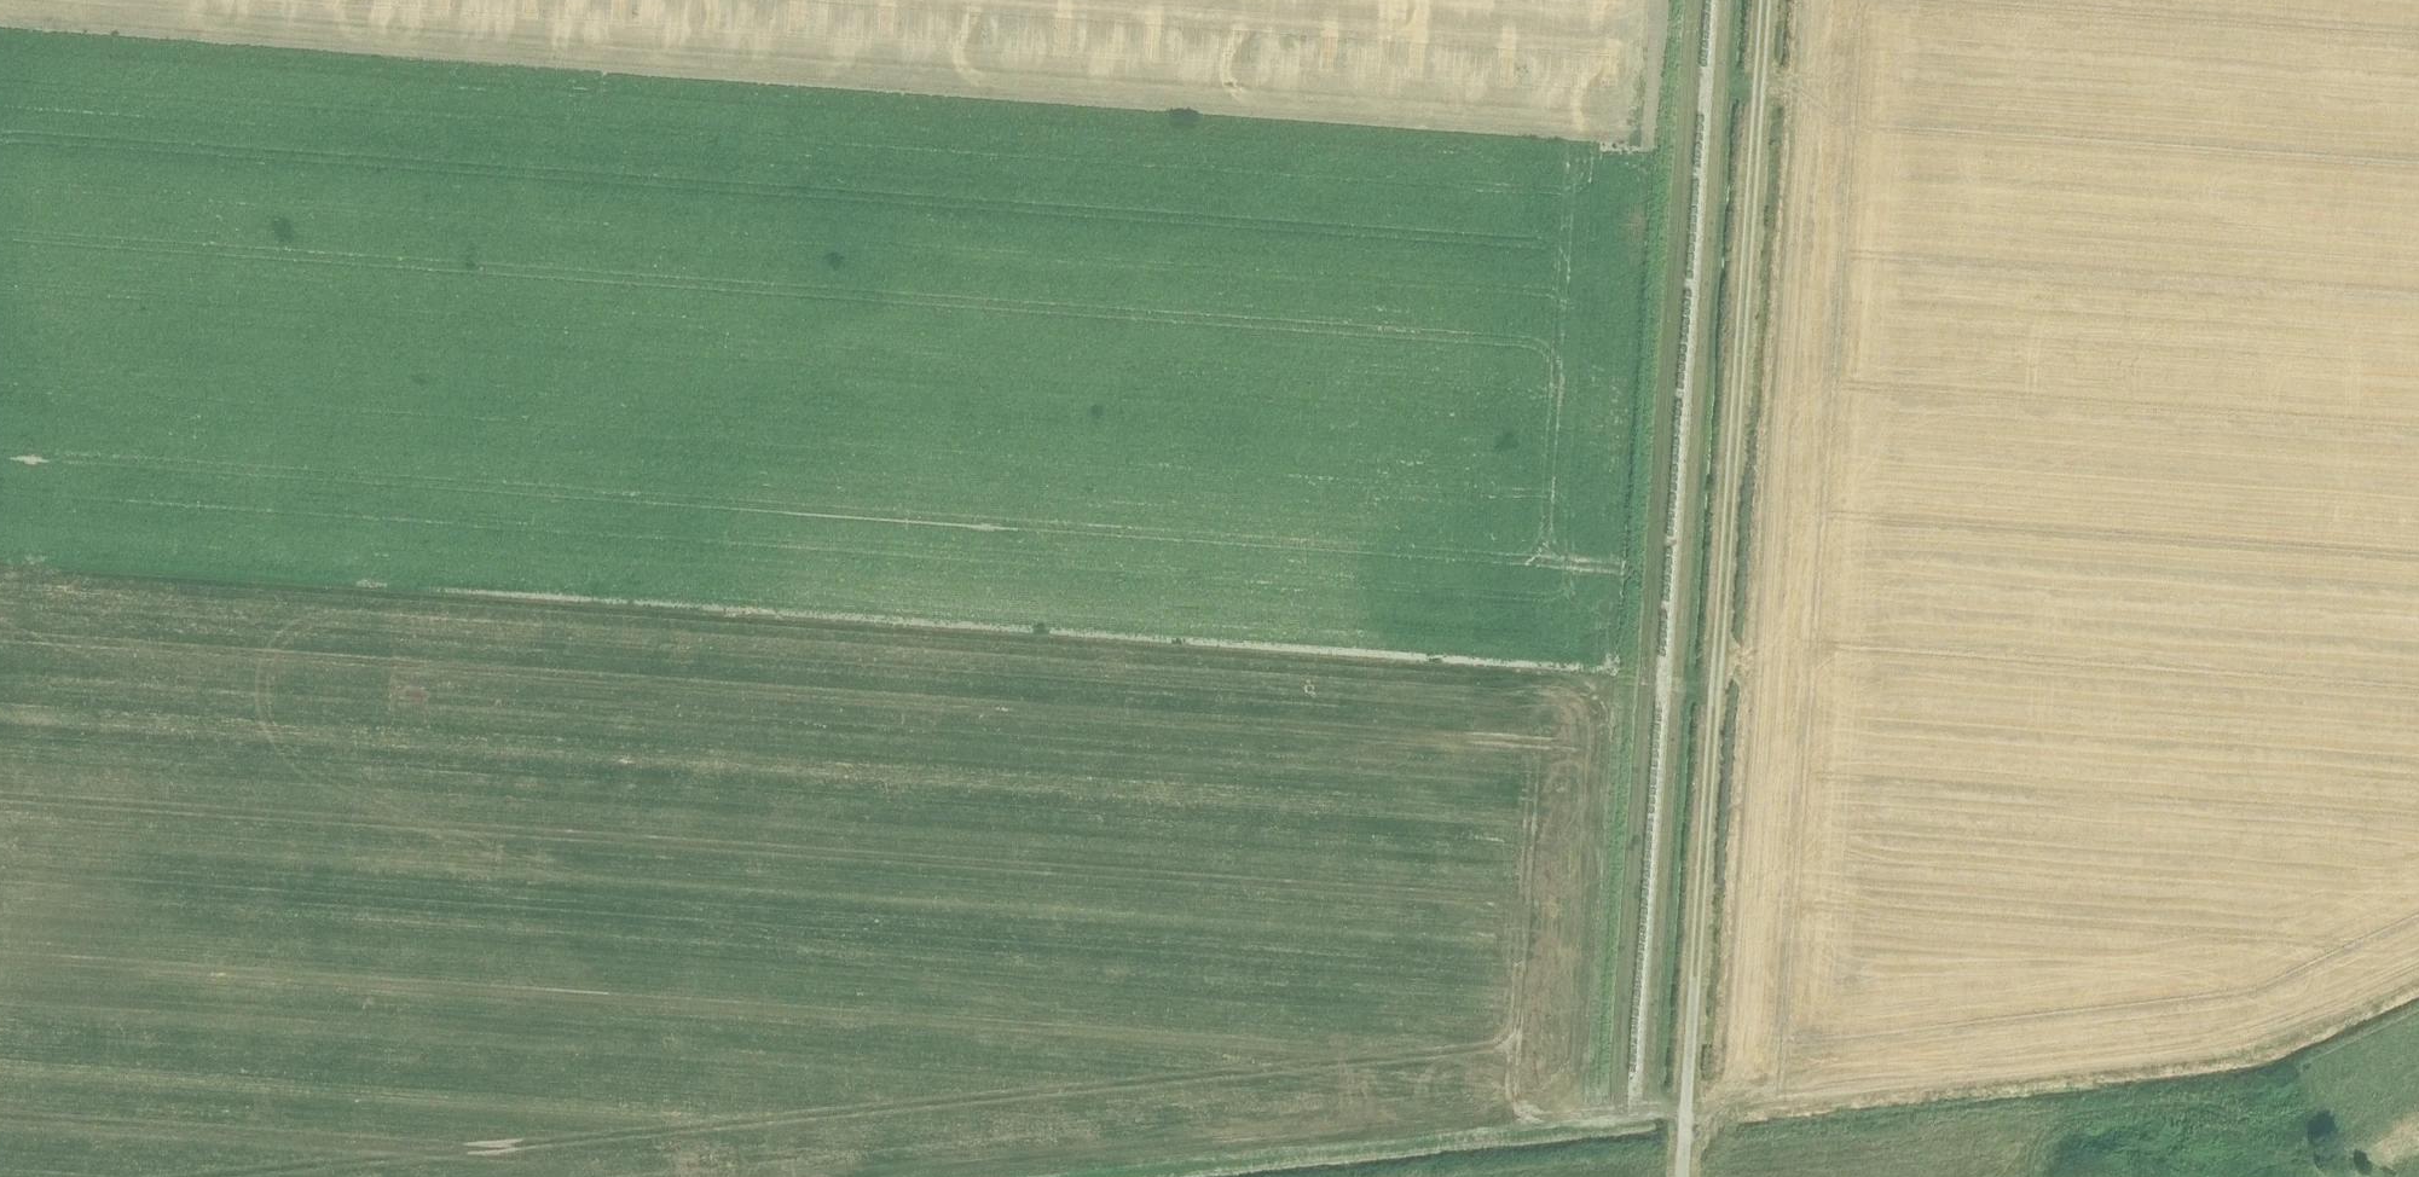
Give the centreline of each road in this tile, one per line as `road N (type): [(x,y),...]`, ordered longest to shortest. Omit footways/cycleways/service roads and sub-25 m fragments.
road 1 (track): [(1693,975),(1763,0)]
road 2 (unclassified): [(1681,1176),(1693,975)]

